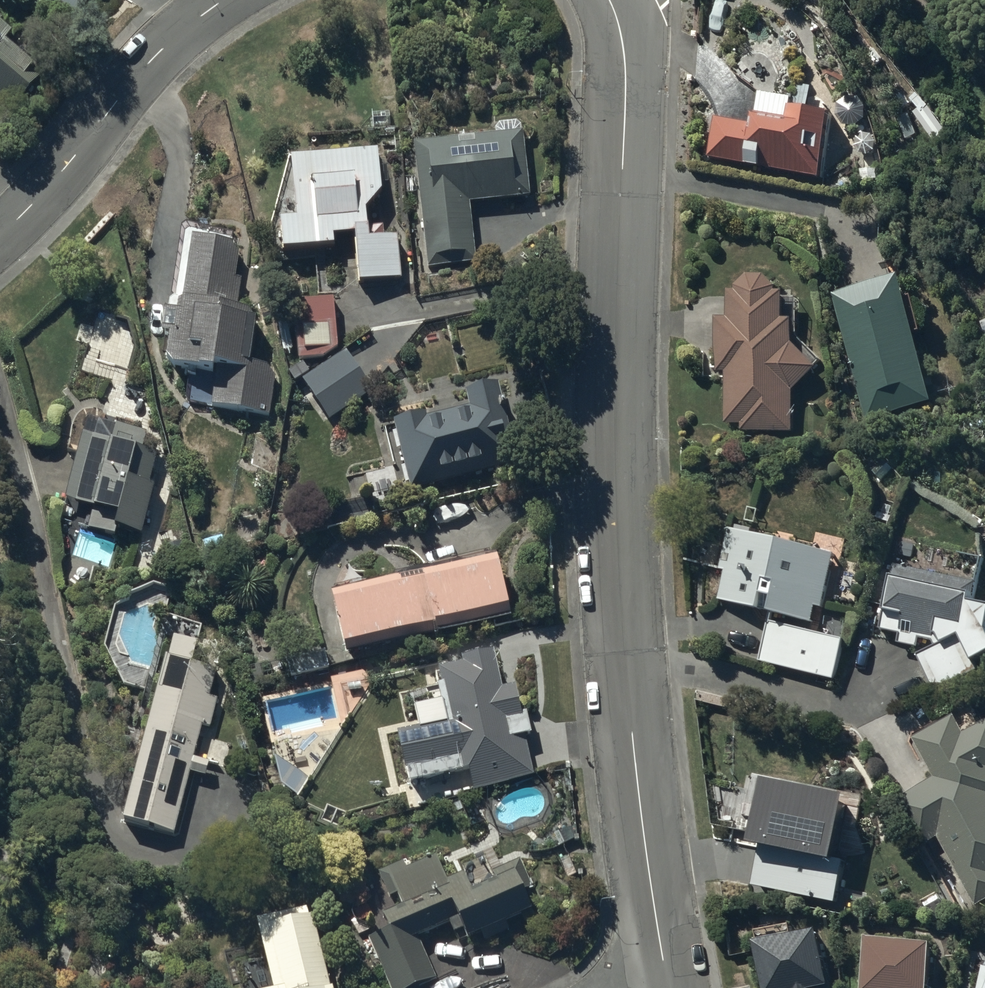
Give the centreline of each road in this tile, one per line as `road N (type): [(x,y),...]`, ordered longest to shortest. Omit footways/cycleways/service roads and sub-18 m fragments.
road 1 (residential): [(630,0),(620,440),(646,837),(665,987)]
road 2 (residential): [(0,238),(101,134),(191,22),(227,0)]

